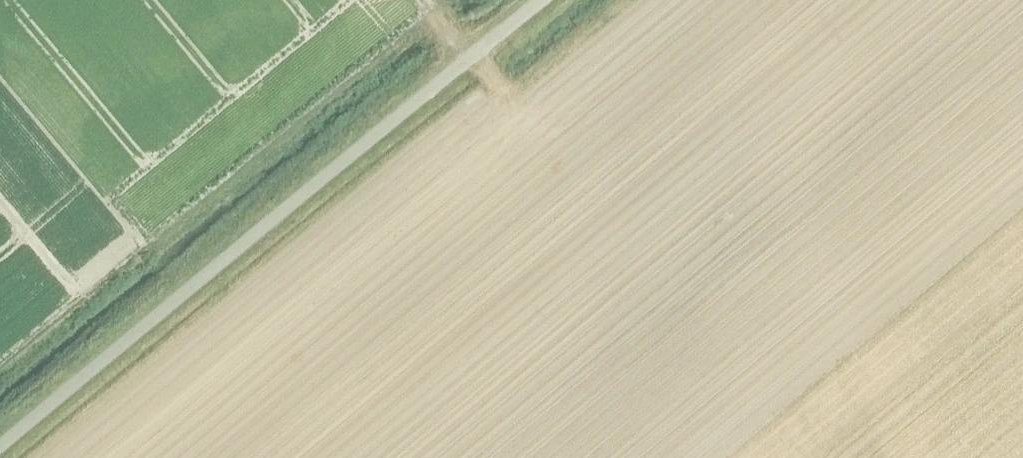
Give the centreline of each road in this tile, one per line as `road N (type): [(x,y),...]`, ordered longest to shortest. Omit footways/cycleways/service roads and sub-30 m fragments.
road 1 (unclassified): [(0,449),(544,0)]

